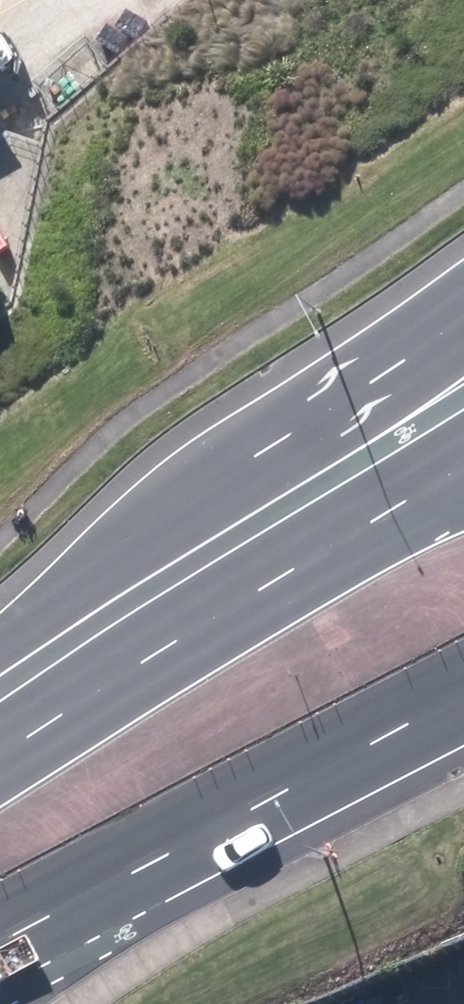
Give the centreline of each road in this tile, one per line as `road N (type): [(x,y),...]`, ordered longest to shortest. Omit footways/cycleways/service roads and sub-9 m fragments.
road 1 (secondary): [(463,685),(0,928)]
road 2 (secondary): [(89,646),(463,348)]
road 3 (secondary): [(89,646),(463,447)]

